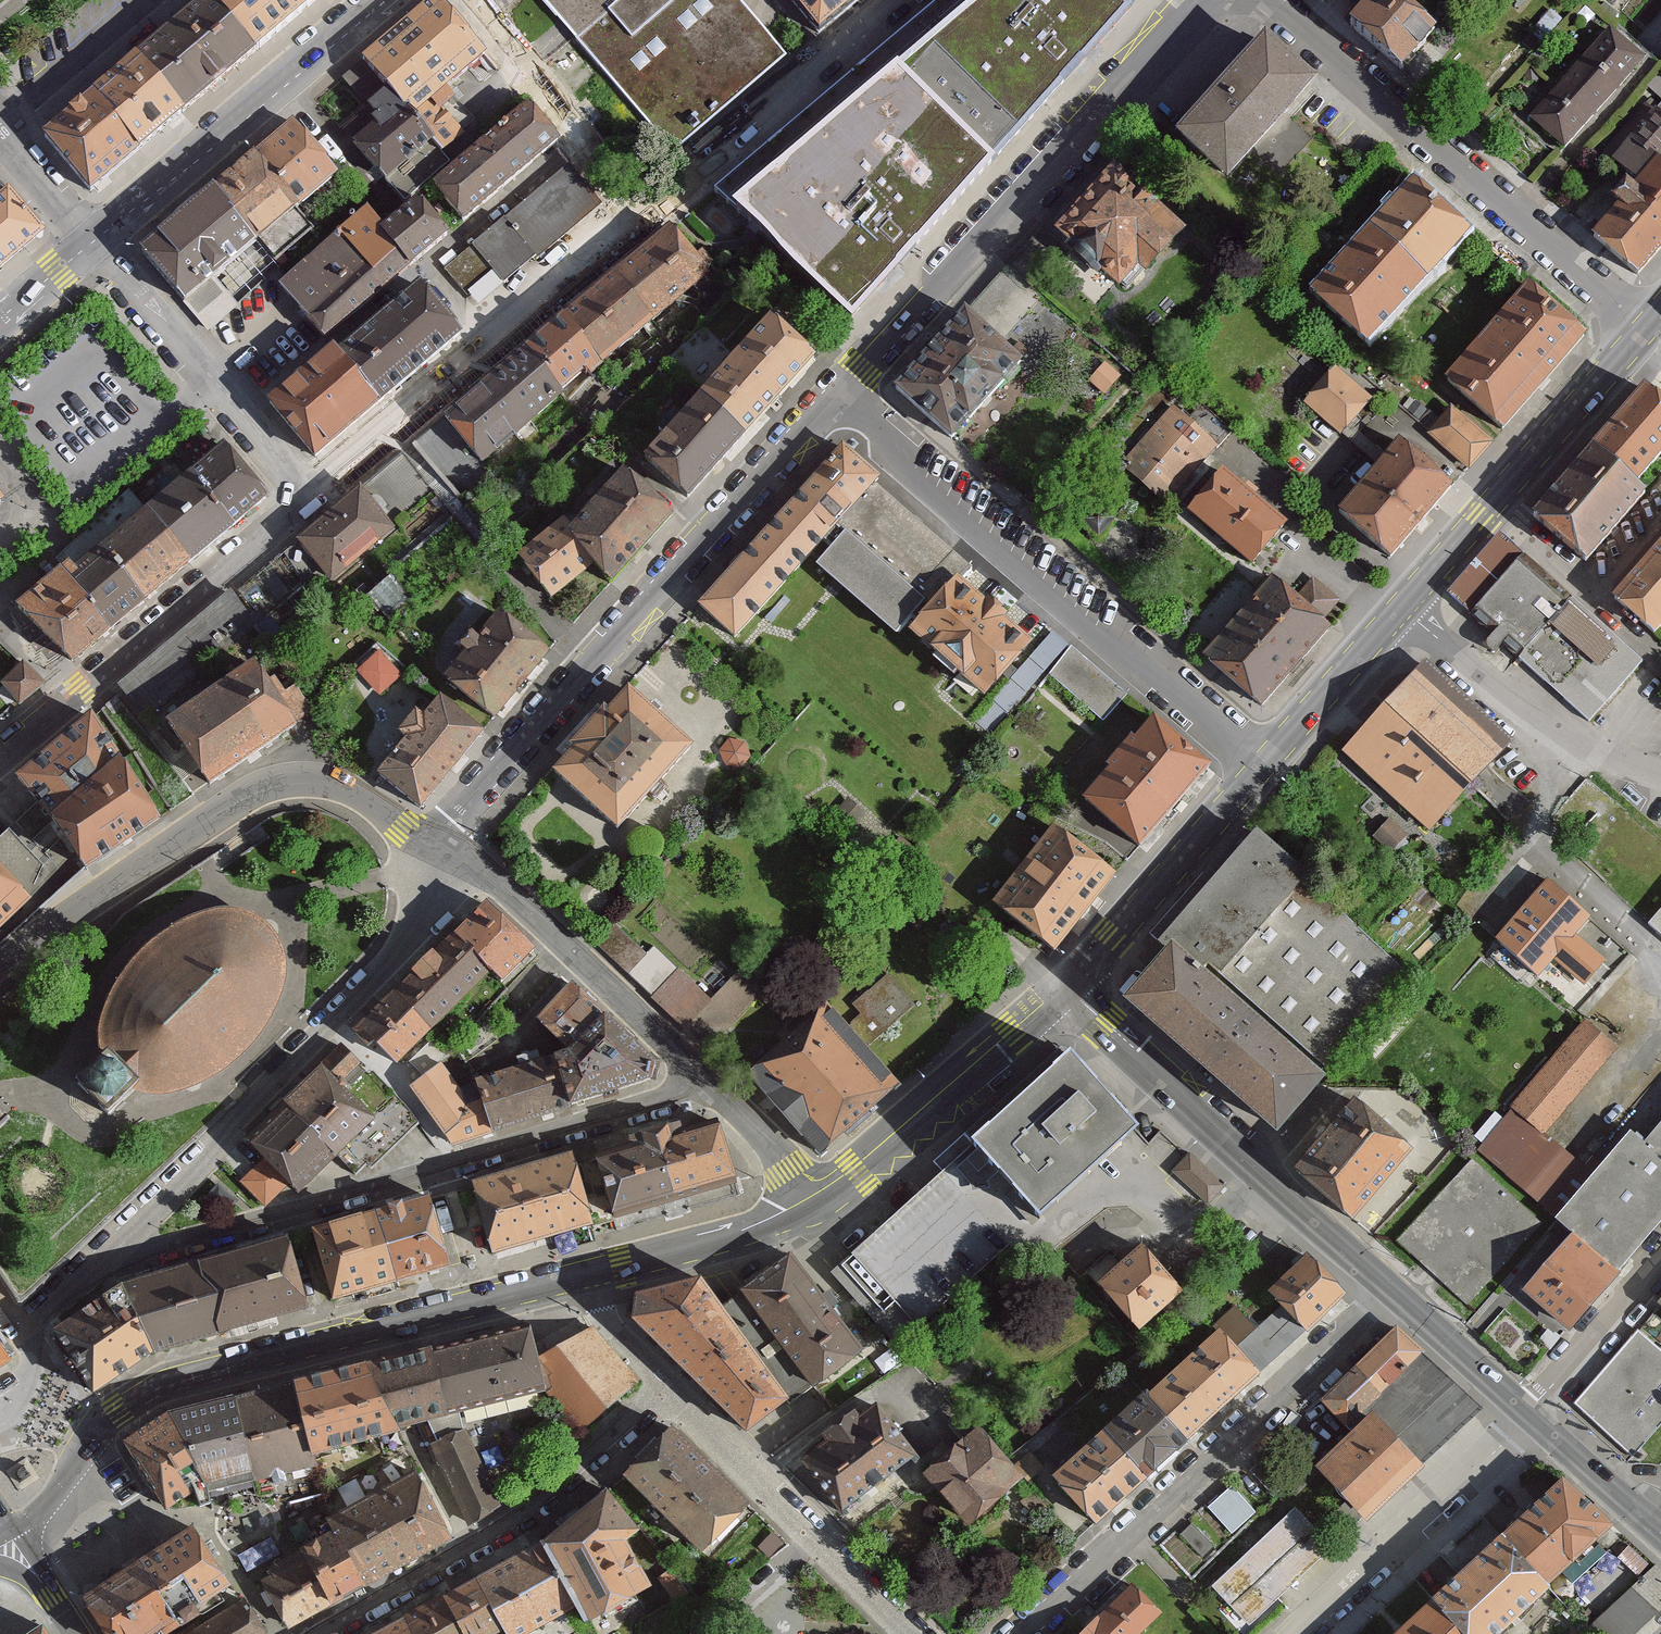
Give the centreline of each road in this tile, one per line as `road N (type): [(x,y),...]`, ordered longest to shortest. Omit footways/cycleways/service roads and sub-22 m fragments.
road 1 (unclassified): [(709,1086),(311,1212),(92,1268)]
road 2 (primary): [(9,1533),(42,1506),(115,1411),(151,1388),(565,1278)]
road 3 (unclassified): [(840,393),(590,665),(436,848)]
road 4 (unclassified): [(1264,764),(1131,652),(1092,636),(906,470),(899,444),(840,393)]
road 5 (unclassified): [(436,848),(423,926),(92,1268)]
road 6 (unclassified): [(1203,0),(840,393)]
road 7 (unclassified): [(1259,0),(1646,329)]
road 8 (unclassified): [(436,848),(342,790),(267,786),(214,811),(0,963)]
road 9 (residential): [(1391,1296),(1014,1633)]
road 10 (unclassified): [(688,202),(307,514)]
road 11 (residential): [(1391,1296),(1068,986)]
road 12 (residential): [(674,1398),(526,1520),(331,1633)]
road 13 (unclassified): [(0,761),(307,514)]
road 14 (primary): [(380,0),(88,243)]
road 15 (primary): [(1401,605),(1646,329)]
road 16 (unclassified): [(709,1086),(501,888),(436,848)]
road 17 (unclassified): [(88,243),(307,514)]
road 18 (primary): [(818,1201),(859,1176),(1068,986)]
road 19 (residential): [(1529,1414),(1295,1633)]
road 20 (unclassified): [(929,0),(688,202)]
road 21 (residential): [(1559,748),(1518,850),(1660,972)]
road 22 (primary): [(1068,986),(1264,764)]
road 23 (residential): [(688,202),(504,0)]
road 24 (primary): [(565,1278),(746,1231),(818,1201)]
road 25 (residential): [(1401,605),(1559,748)]
road 26 (primary): [(1264,764),(1401,605)]
road 27 (residential): [(1660,1268),(1529,1414)]
road 28 (residential): [(810,1534),(674,1398)]
road 29 (residential): [(0,120),(142,0)]
road 30 (residential): [(1529,1414),(1391,1296)]
road 31 (residential): [(1660,1525),(1529,1414)]
road 32 (unclassified): [(674,1398),(565,1278)]
road 33 (unclassified): [(818,1201),(709,1086)]
road 34 (residential): [(810,1534),(700,1633)]
road 35 (residential): [(908,1633),(810,1534)]
road 36 (unclassified): [(0,138),(88,243)]
road 37 (secondary): [(9,1533),(76,1633)]

